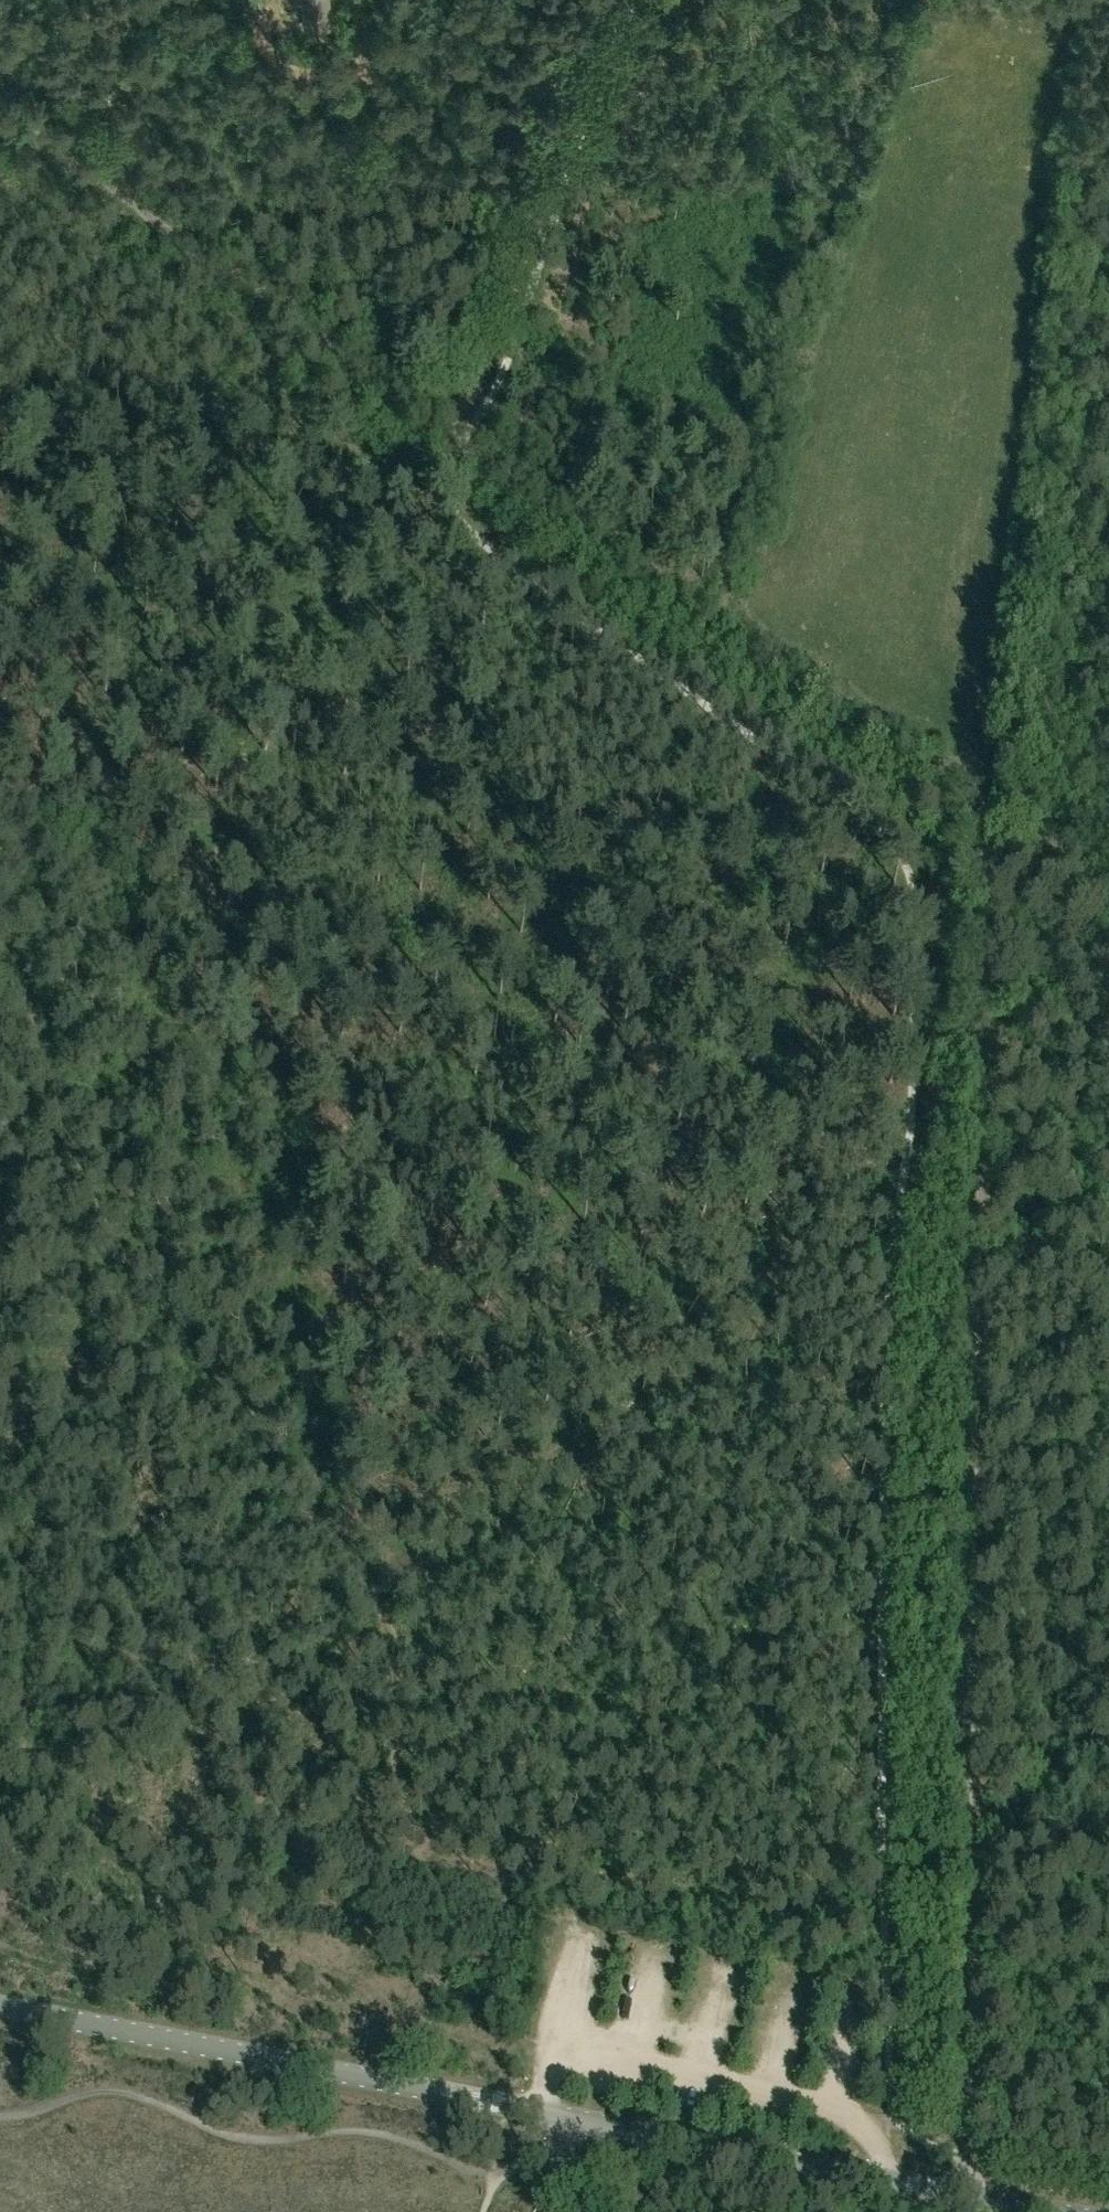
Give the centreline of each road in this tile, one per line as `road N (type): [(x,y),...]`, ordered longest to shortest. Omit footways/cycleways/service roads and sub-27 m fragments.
road 1 (track): [(967,2161),(957,1645),(1027,849),(453,433)]
road 2 (tertiary): [(964,2195),(0,2005)]
road 3 (track): [(453,433),(602,19)]
road 4 (track): [(840,2108),(601,2062),(559,2070),(539,2110)]

